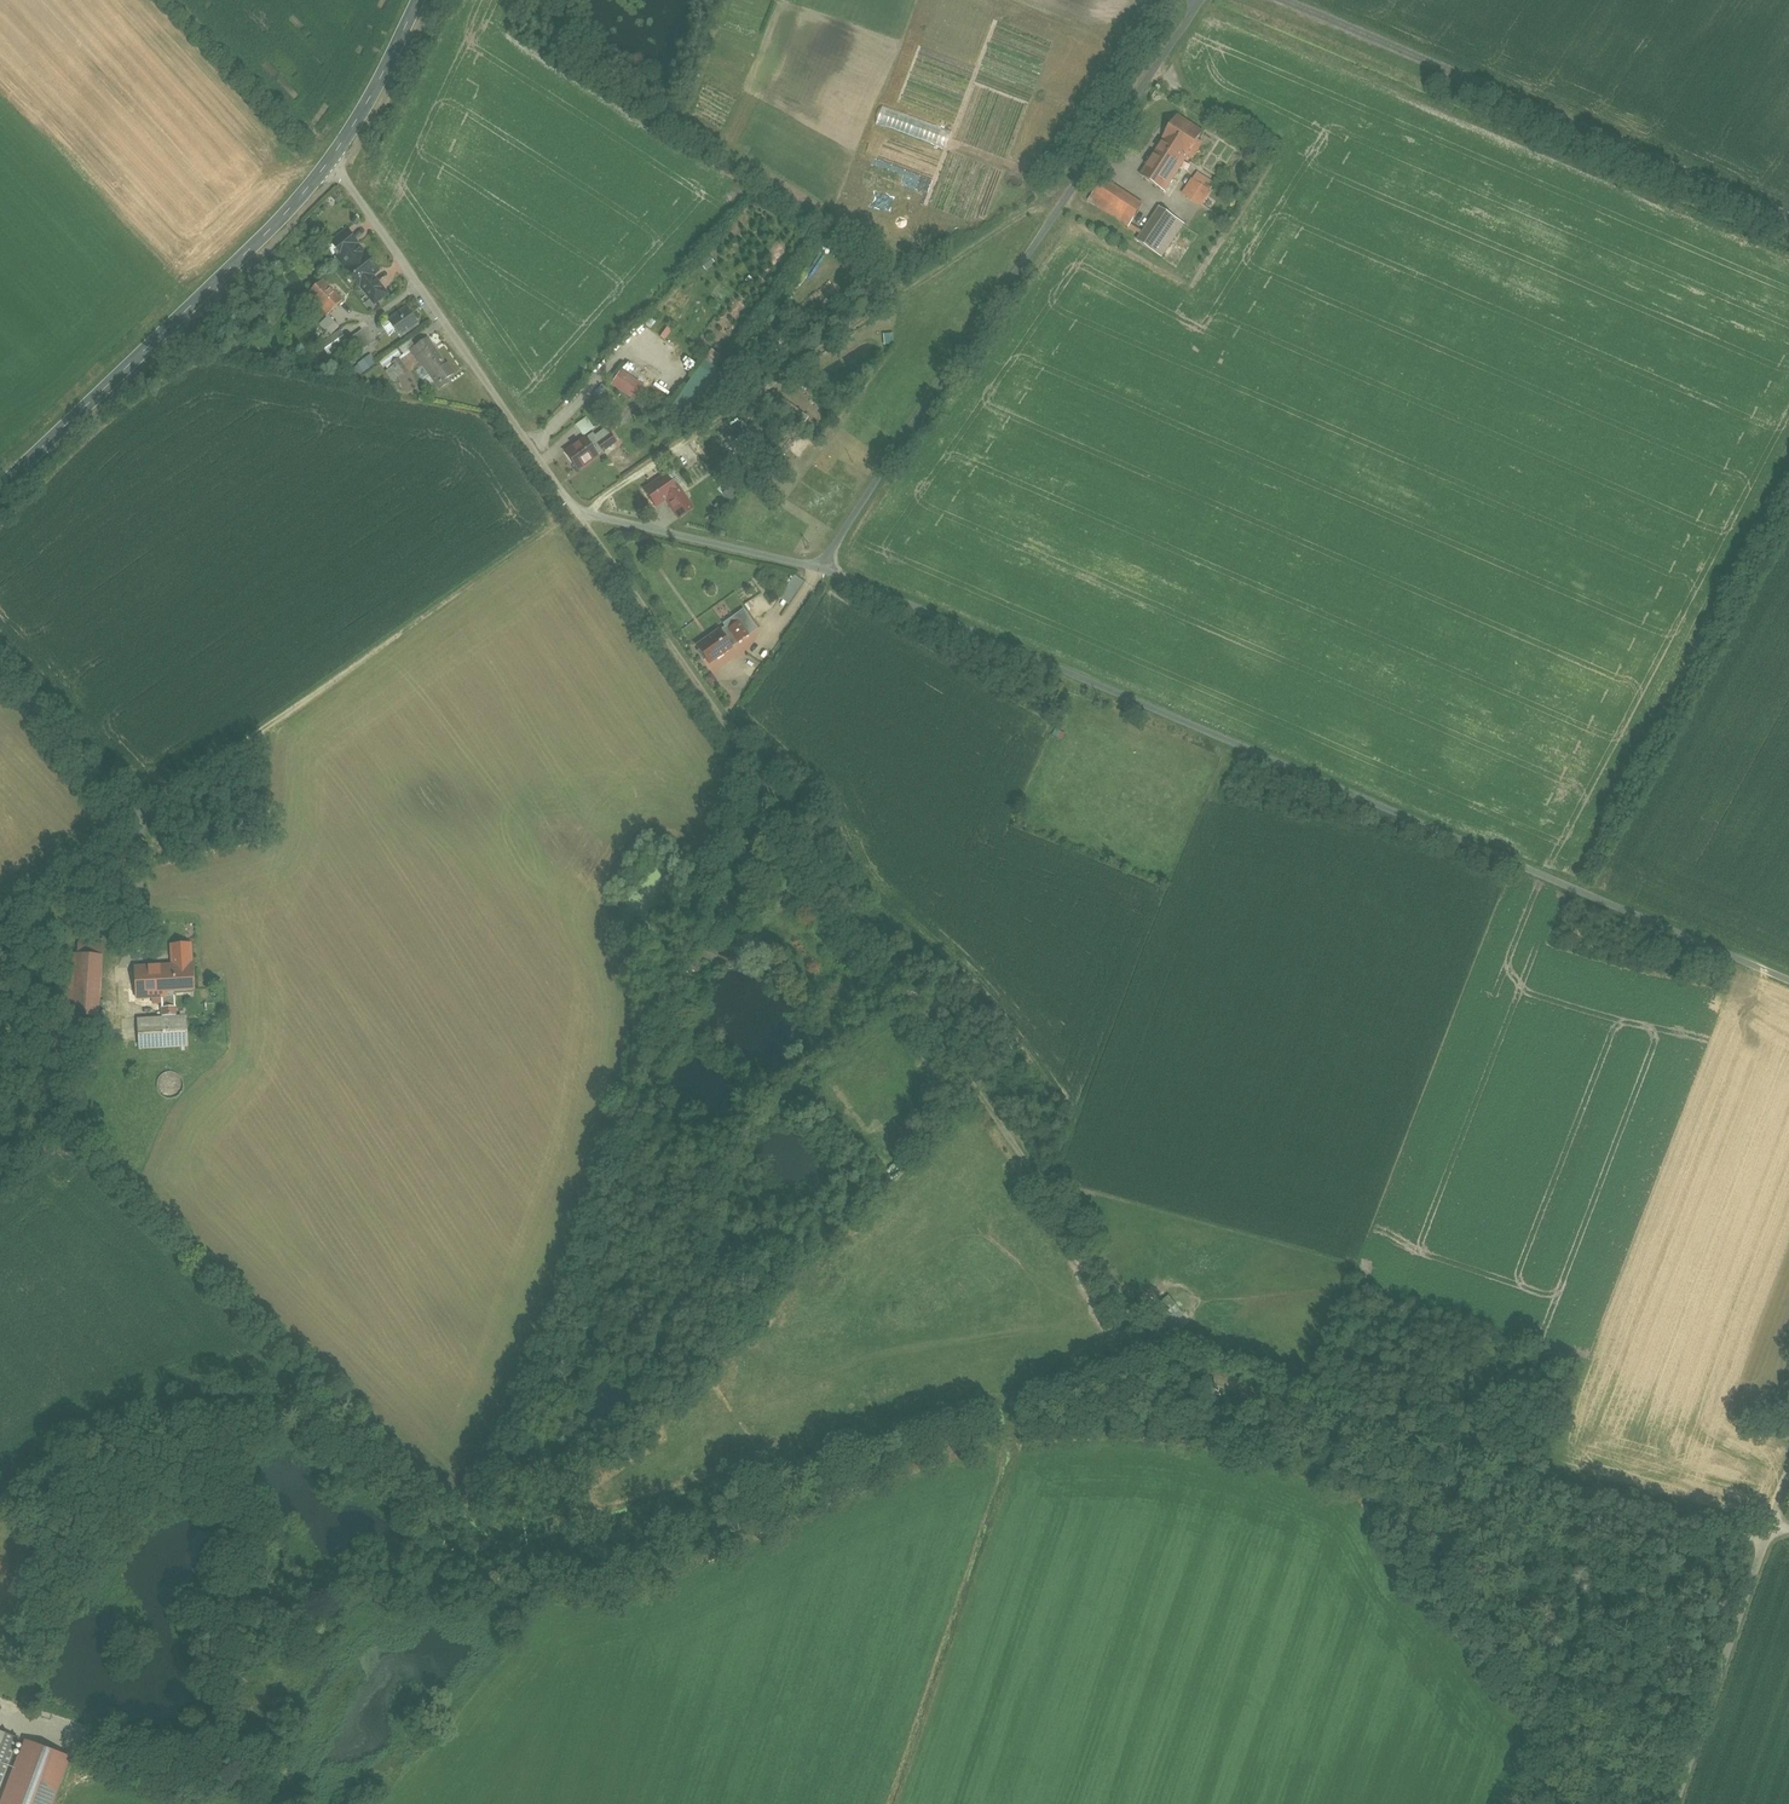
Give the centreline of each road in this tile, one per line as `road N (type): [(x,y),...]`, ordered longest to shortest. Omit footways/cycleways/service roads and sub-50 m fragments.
road 1 (track): [(1770,1527),(1716,1520),(1187,1355),(1151,1327),(967,1076),(735,725)]
road 2 (unclassified): [(1788,970),(826,558)]
road 3 (unclassified): [(1198,0),(826,558)]
road 4 (track): [(138,807),(581,504)]
road 5 (tertiary): [(332,159),(278,222),(0,487)]
road 6 (unclassified): [(581,504),(332,159)]
road 7 (unclassified): [(1770,1527),(1676,1803)]
road 8 (unclassified): [(735,725),(581,504)]
road 9 (unclassified): [(826,558),(581,504)]
road 10 (tertiary): [(421,0),(332,159)]

